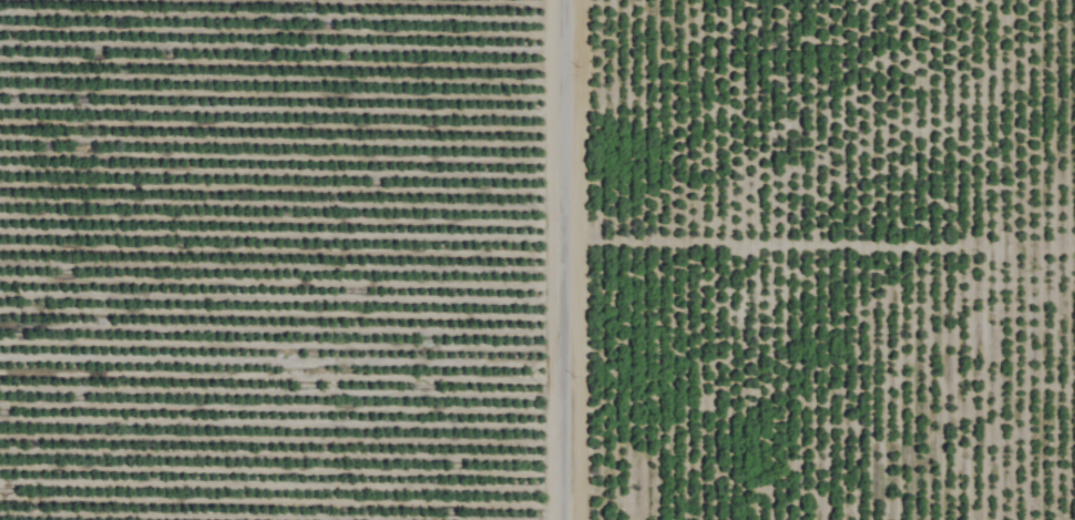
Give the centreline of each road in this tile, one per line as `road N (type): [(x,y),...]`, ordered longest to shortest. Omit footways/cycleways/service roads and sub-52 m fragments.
road 1 (residential): [(558,519),(551,0)]

